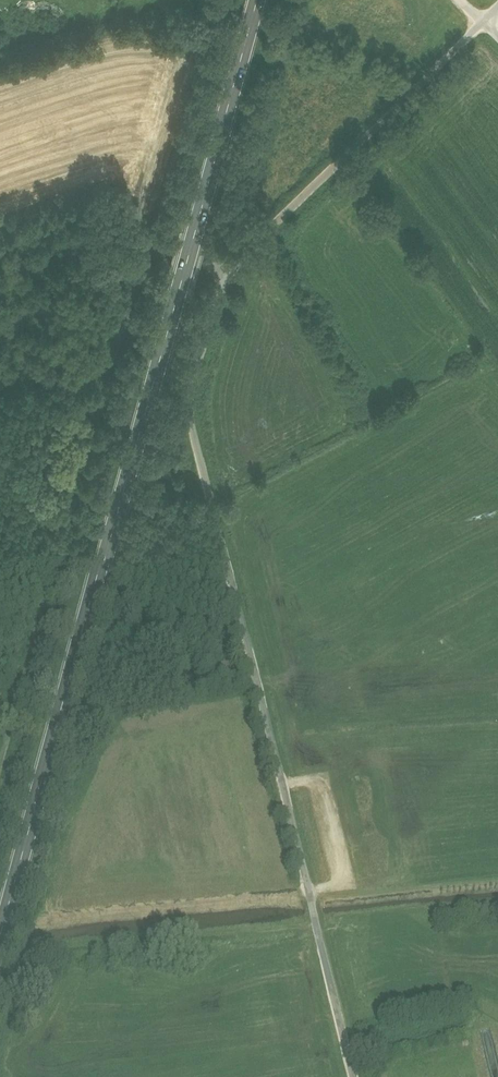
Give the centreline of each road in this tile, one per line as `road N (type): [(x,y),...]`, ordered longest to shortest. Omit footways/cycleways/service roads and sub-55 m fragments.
road 1 (unclassified): [(488,15),(282,204),(226,269),(191,373),(192,430),(359,1076)]
road 2 (primary): [(0,920),(111,550),(255,0)]
road 3 (track): [(226,269),(156,252),(135,262),(0,759)]

